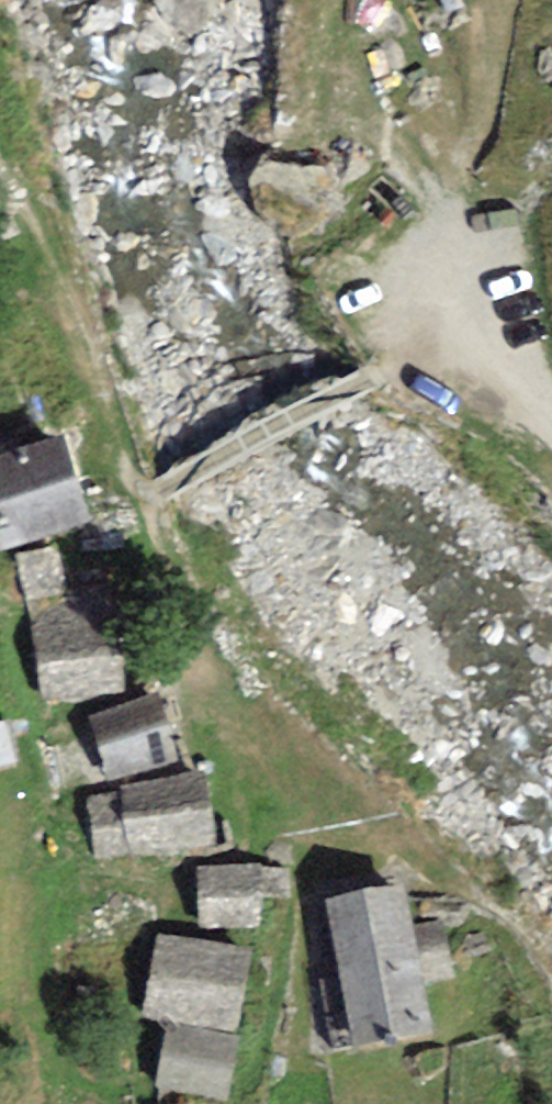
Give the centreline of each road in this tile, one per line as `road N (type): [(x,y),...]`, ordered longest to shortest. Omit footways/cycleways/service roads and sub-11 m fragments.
road 1 (track): [(381,382),(155,497)]
road 2 (track): [(381,382),(551,443)]

